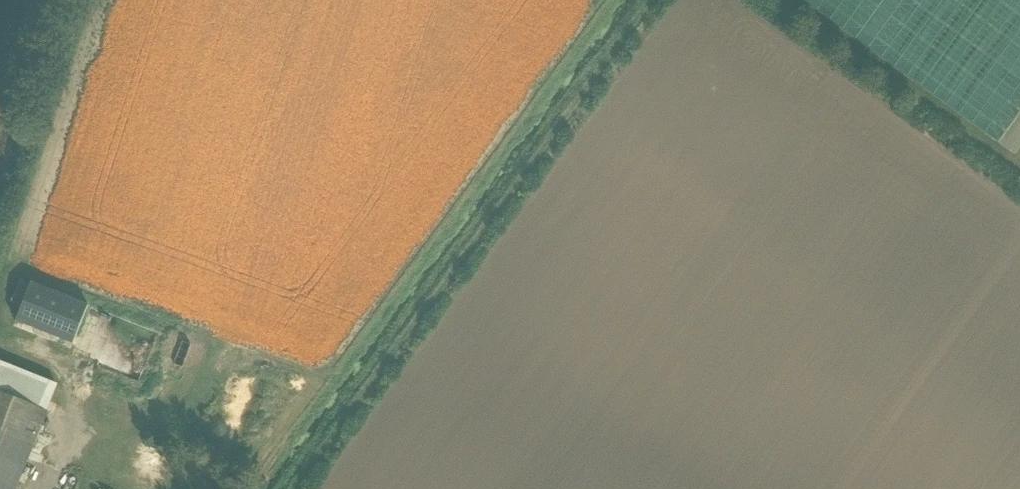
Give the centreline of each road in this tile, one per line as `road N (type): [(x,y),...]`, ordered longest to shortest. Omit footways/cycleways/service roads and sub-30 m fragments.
road 1 (track): [(63,0),(0,188)]

